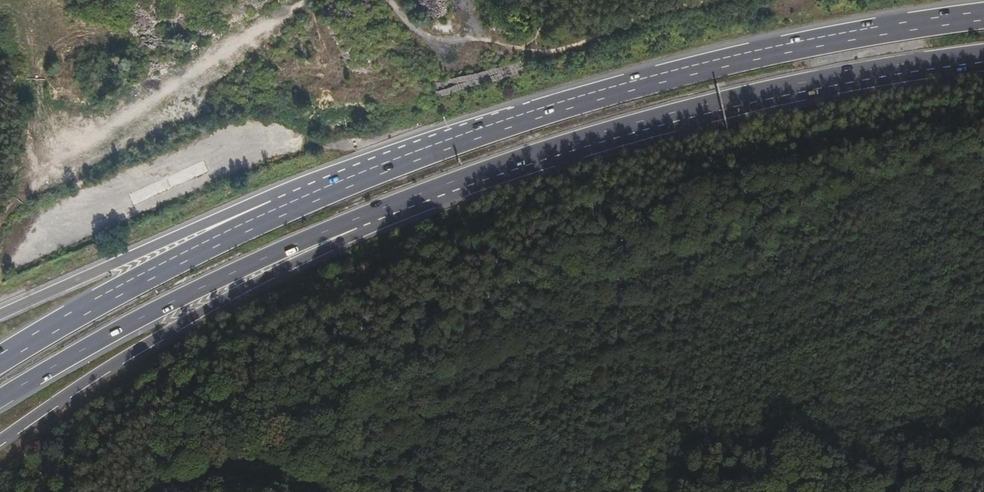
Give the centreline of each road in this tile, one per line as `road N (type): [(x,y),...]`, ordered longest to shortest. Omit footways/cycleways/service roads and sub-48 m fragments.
road 1 (trunk): [(983,16),(875,31),(640,84),(459,139),(289,204)]
road 2 (trunk): [(383,212),(648,120),(983,53)]
road 3 (trunk): [(0,439),(219,300),(383,212)]
road 4 (trunk): [(0,397),(211,282),(383,212)]
road 5 (trunk): [(289,204),(0,360)]
road 6 (trunk): [(289,204),(246,205),(0,314)]

